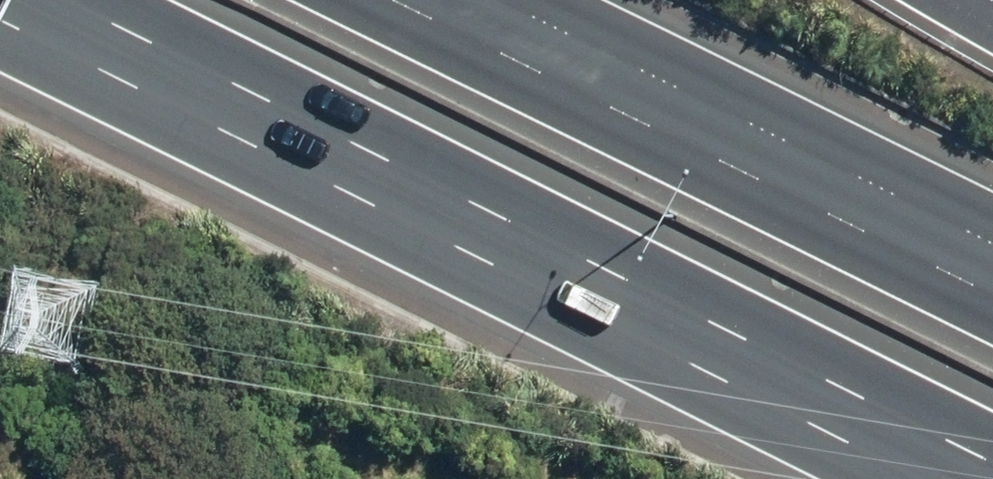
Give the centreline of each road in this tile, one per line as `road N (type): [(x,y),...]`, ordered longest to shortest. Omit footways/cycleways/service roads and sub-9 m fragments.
road 1 (motorway): [(992,467),(65,0)]
road 2 (motorway): [(400,0),(992,294)]

